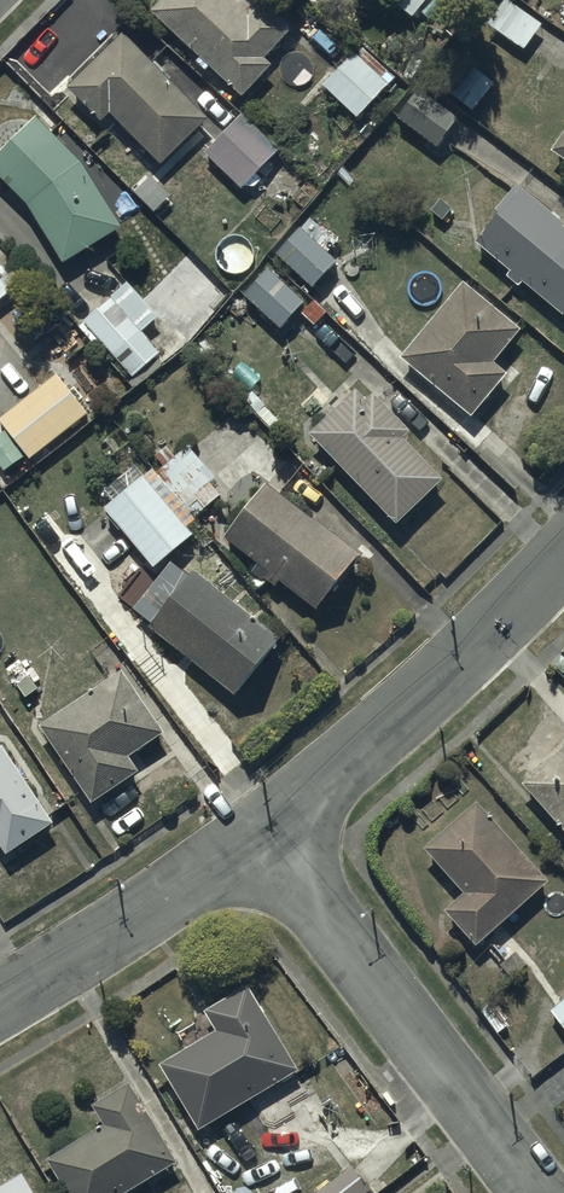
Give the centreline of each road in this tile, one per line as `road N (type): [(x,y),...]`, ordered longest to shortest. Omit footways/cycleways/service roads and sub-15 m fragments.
road 1 (residential): [(525,1192),(258,850)]
road 2 (residential): [(563,558),(258,850)]
road 3 (residential): [(258,850),(0,1004)]

